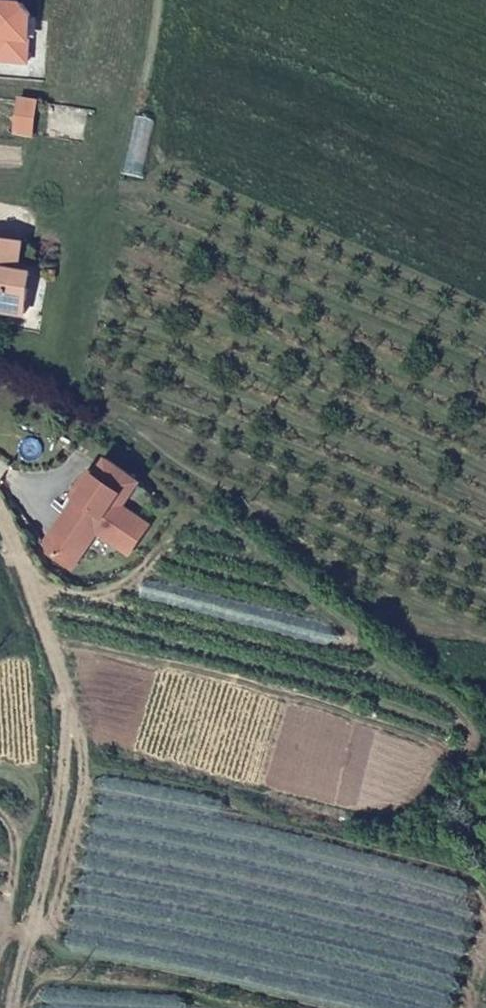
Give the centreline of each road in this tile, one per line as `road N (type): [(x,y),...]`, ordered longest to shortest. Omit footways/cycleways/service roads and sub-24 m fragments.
road 1 (track): [(0,511),(67,689),(67,782),(16,1007)]
road 2 (track): [(0,811),(18,839),(22,892),(0,976)]

